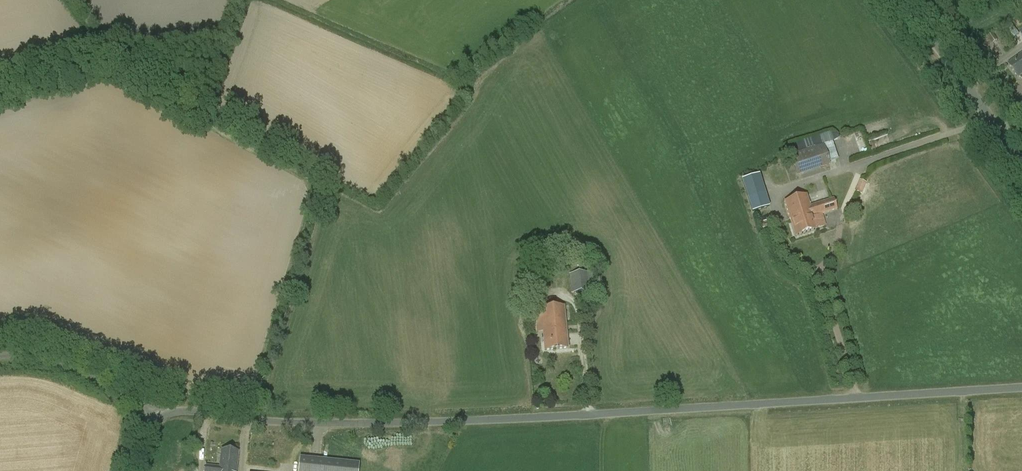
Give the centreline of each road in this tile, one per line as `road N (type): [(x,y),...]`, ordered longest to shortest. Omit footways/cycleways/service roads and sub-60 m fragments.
road 1 (unclassified): [(858,396),(302,422),(147,393)]
road 2 (unclassified): [(1021,163),(905,0)]
road 3 (unclassified): [(858,396),(1021,387)]
road 4 (unclassified): [(0,348),(48,352),(147,393)]

